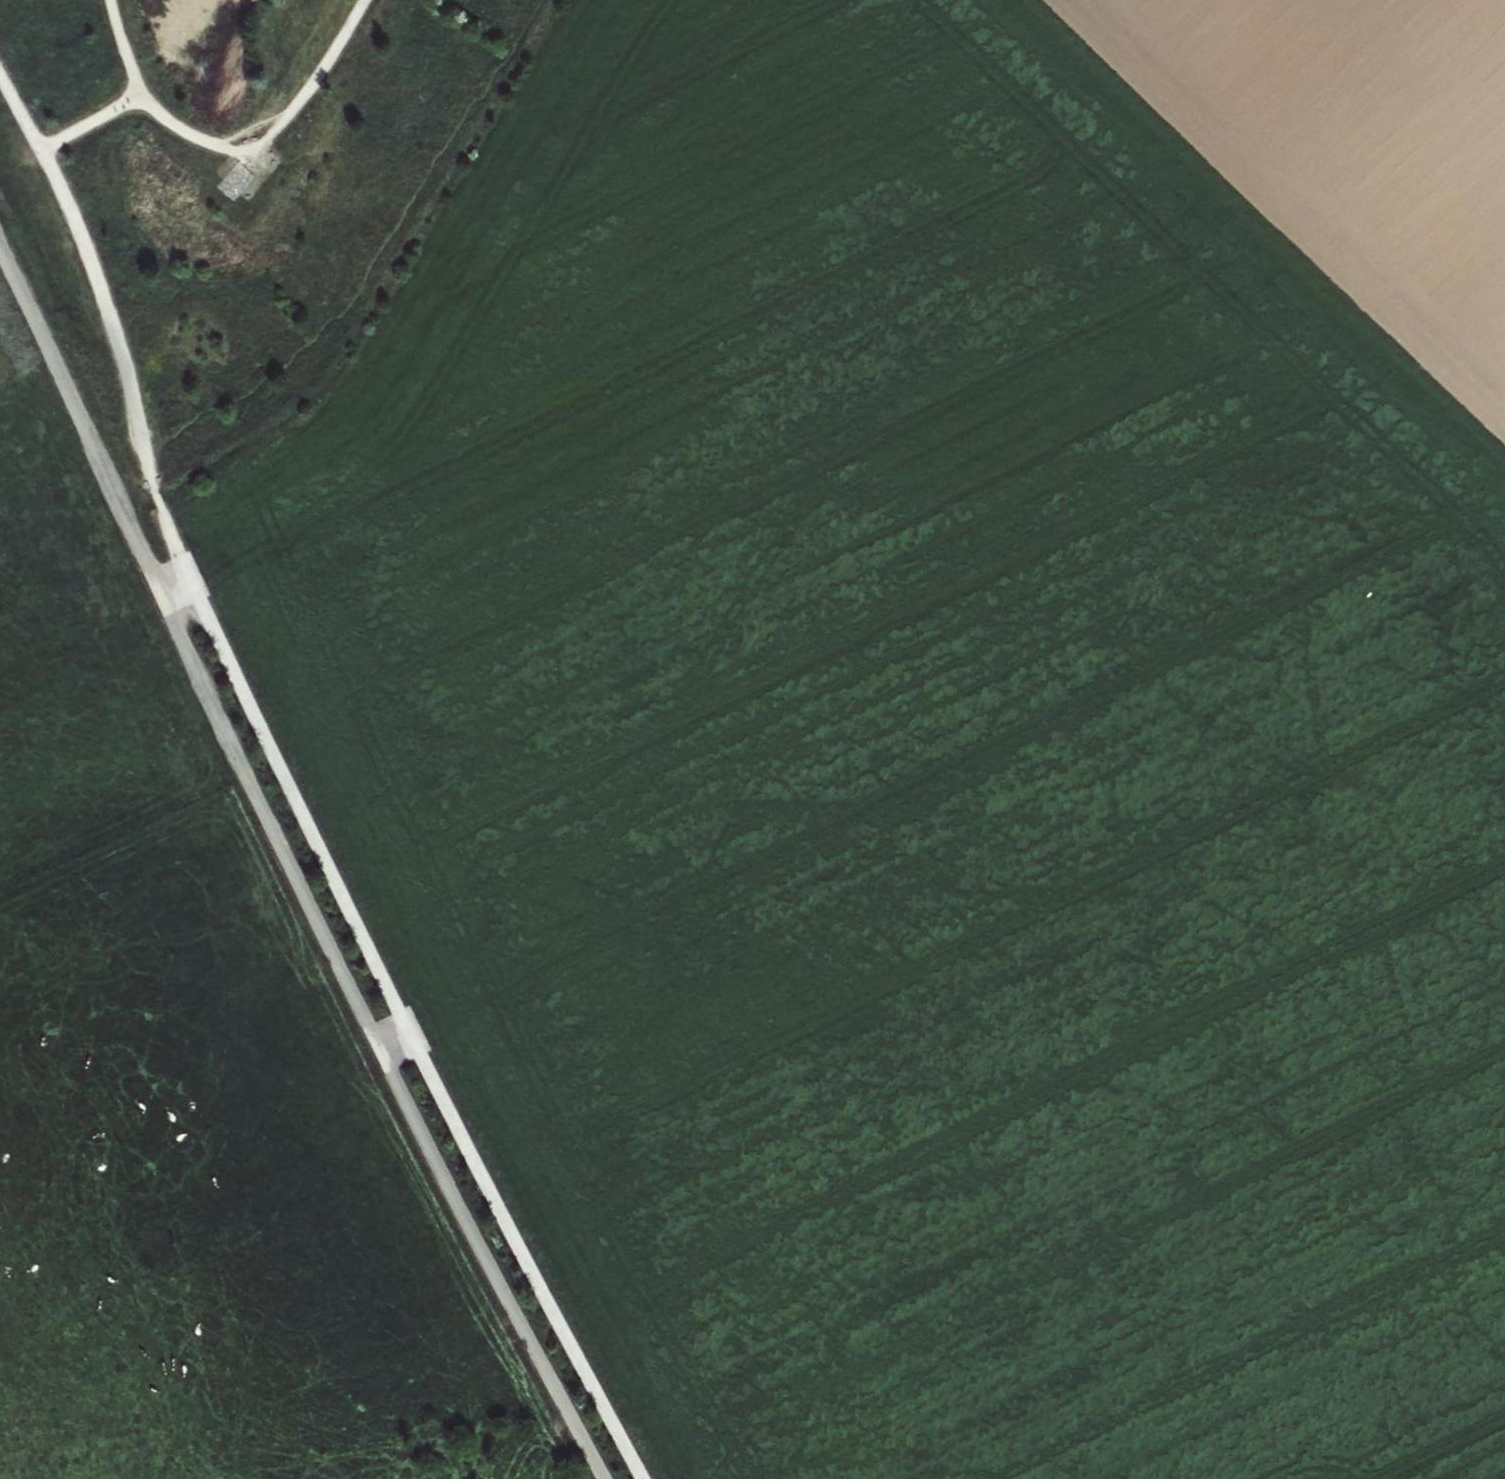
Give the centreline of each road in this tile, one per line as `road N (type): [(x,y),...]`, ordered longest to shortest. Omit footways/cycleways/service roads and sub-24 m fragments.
road 1 (track): [(0,250),(377,1042),(606,1478)]

